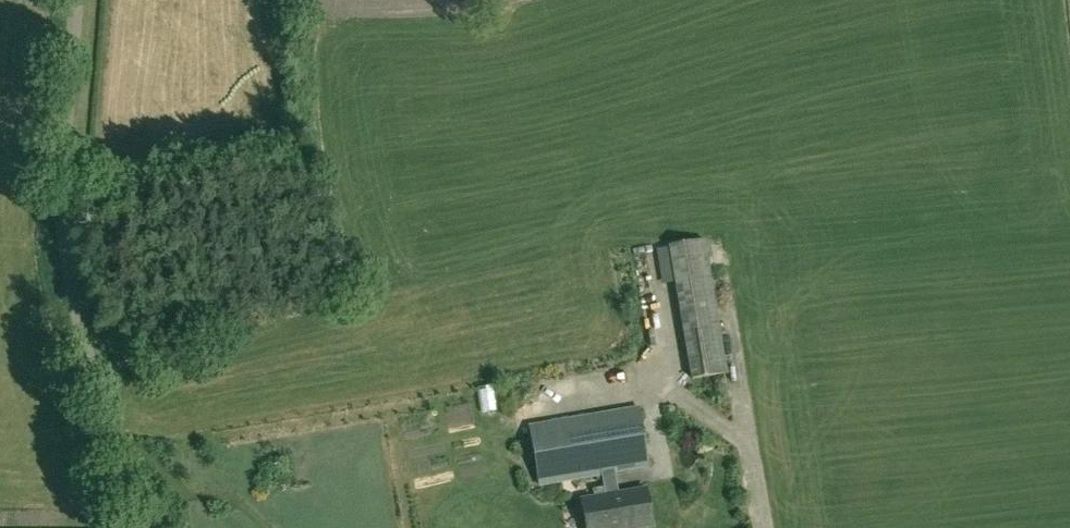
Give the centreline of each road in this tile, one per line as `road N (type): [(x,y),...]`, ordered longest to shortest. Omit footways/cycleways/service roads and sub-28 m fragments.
road 1 (unclassified): [(138,527),(62,257),(74,0)]

